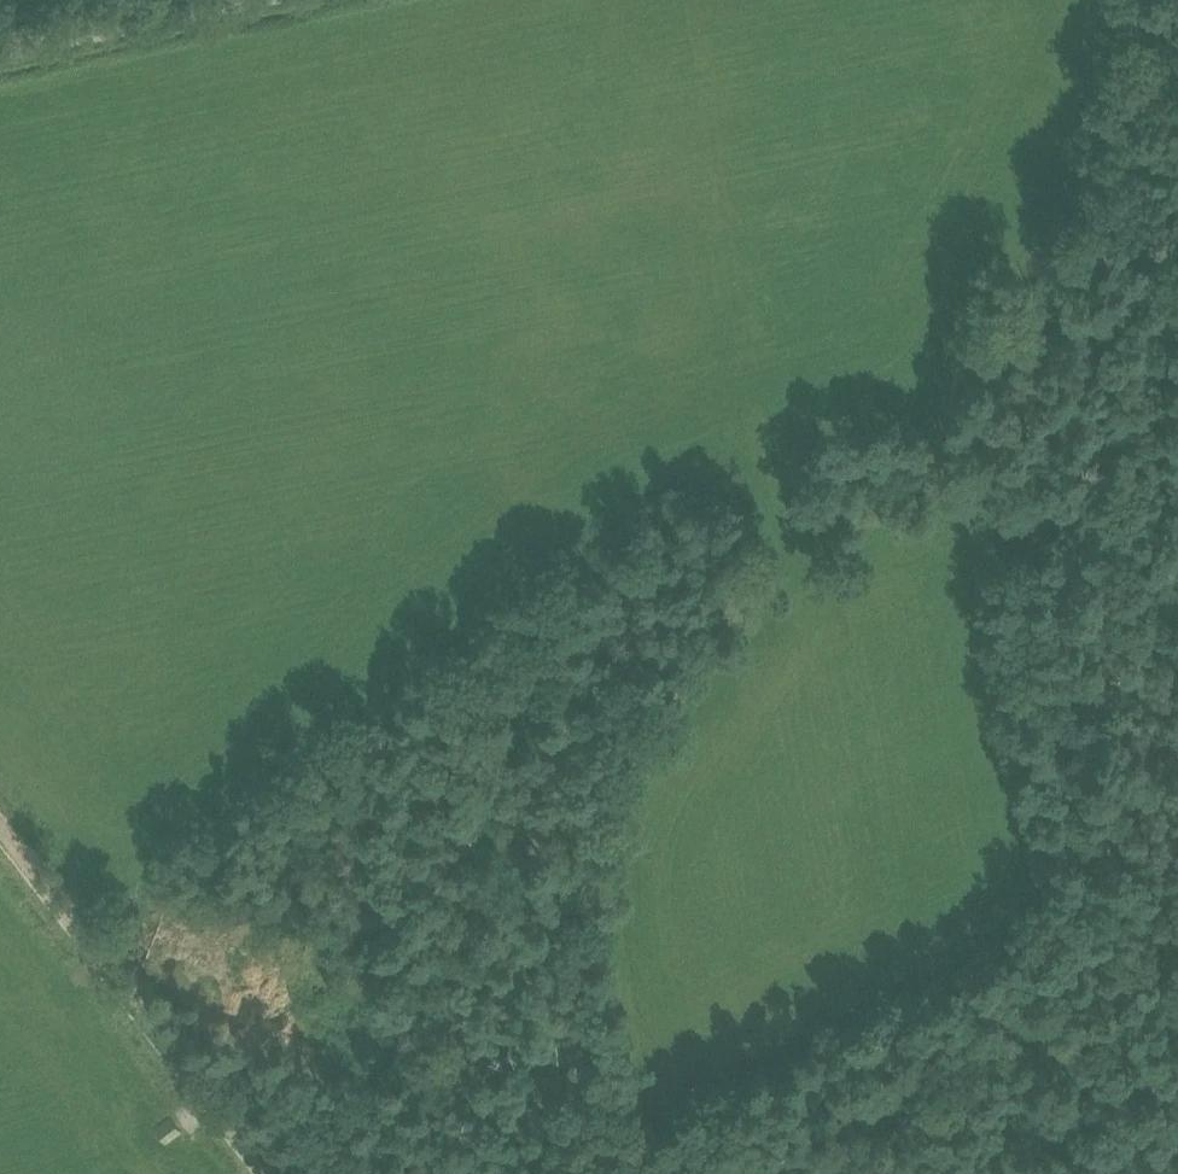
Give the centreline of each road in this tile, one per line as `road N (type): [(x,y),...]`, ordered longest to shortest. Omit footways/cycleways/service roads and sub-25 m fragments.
road 1 (track): [(268,1173),(0,826)]
road 2 (unclassified): [(0,50),(249,0)]

